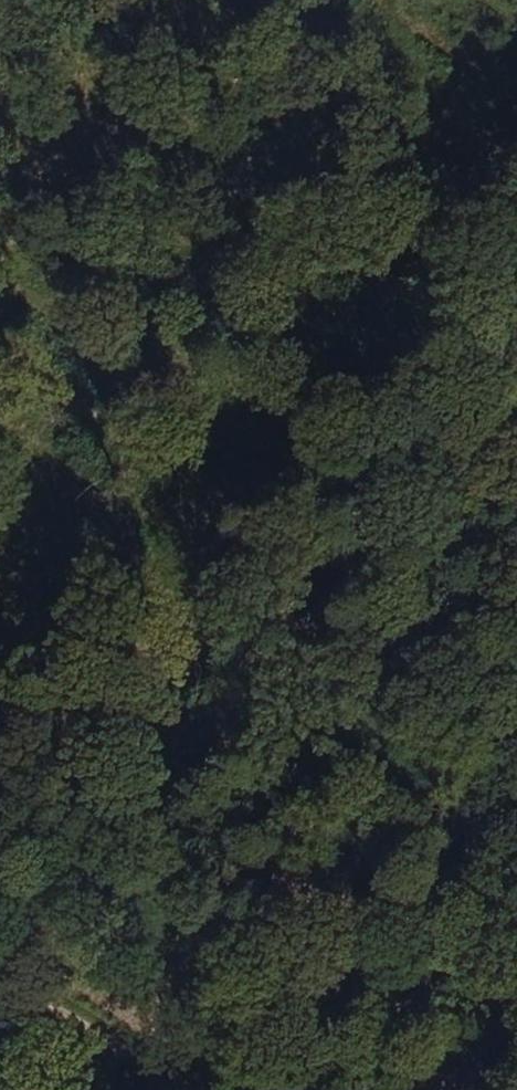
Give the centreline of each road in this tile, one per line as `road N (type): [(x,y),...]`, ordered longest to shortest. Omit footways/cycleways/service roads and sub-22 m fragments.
road 1 (track): [(0,971),(199,1089)]

